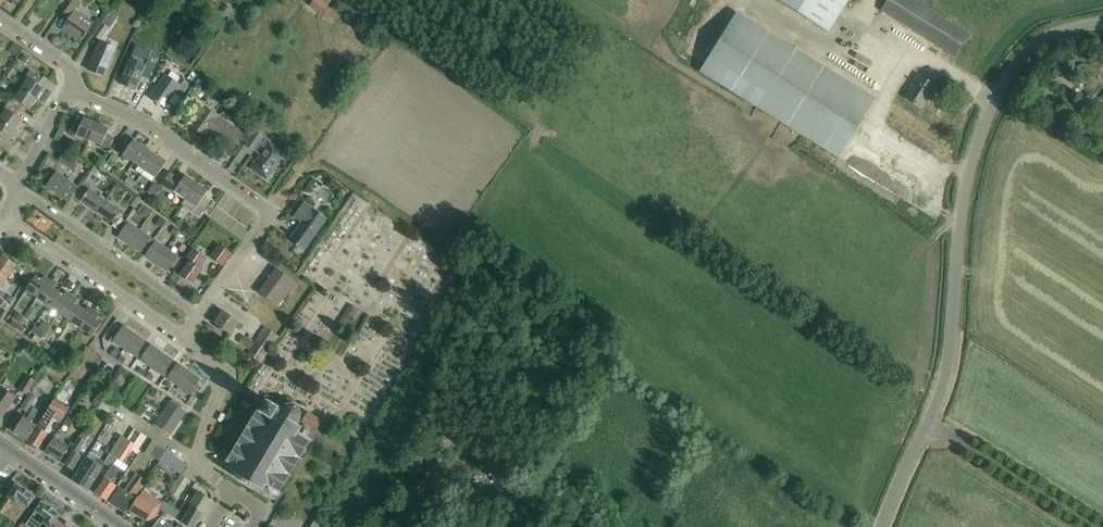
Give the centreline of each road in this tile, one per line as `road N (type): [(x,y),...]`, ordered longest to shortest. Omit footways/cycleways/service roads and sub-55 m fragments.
road 1 (unclassified): [(881,526),(949,360),(965,188),(991,106),(1033,43),(1102,21)]
road 2 (residential): [(198,311),(270,214),(147,125),(71,85)]
road 3 (residential): [(198,311),(16,187)]
road 4 (residential): [(179,337),(4,216)]
road 5 (residential): [(202,460),(223,381),(217,365),(179,337)]
road 6 (tertiary): [(119,526),(0,442)]

